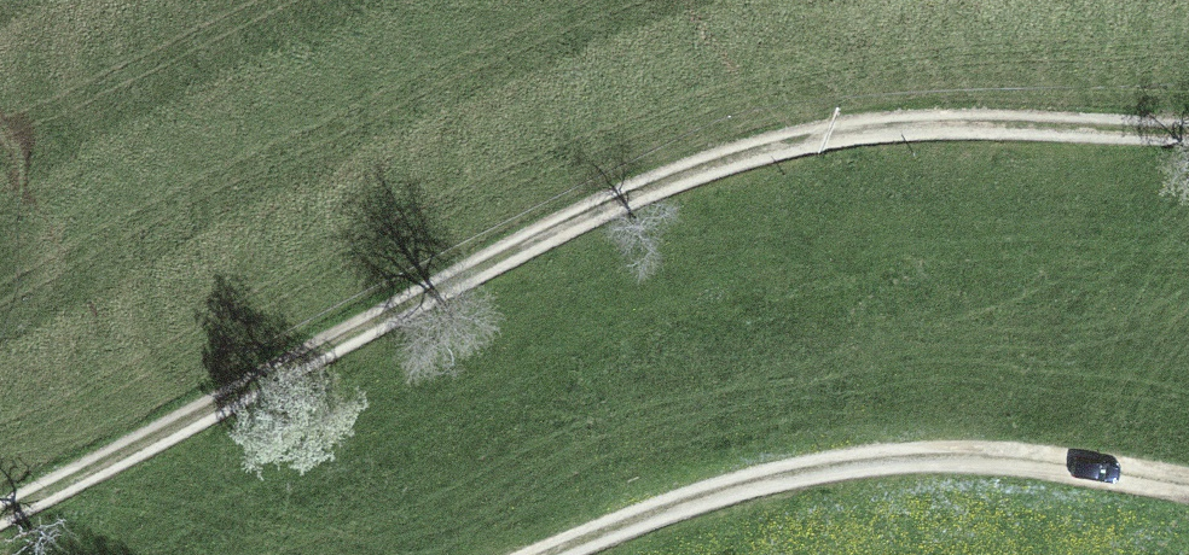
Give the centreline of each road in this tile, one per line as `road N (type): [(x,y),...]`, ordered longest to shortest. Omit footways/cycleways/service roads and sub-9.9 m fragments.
road 1 (track): [(0,521),(174,442),(528,252),(743,167),(909,133),(1188,135)]
road 2 (track): [(1188,481),(1060,458),(851,463),(745,484),(552,554)]

